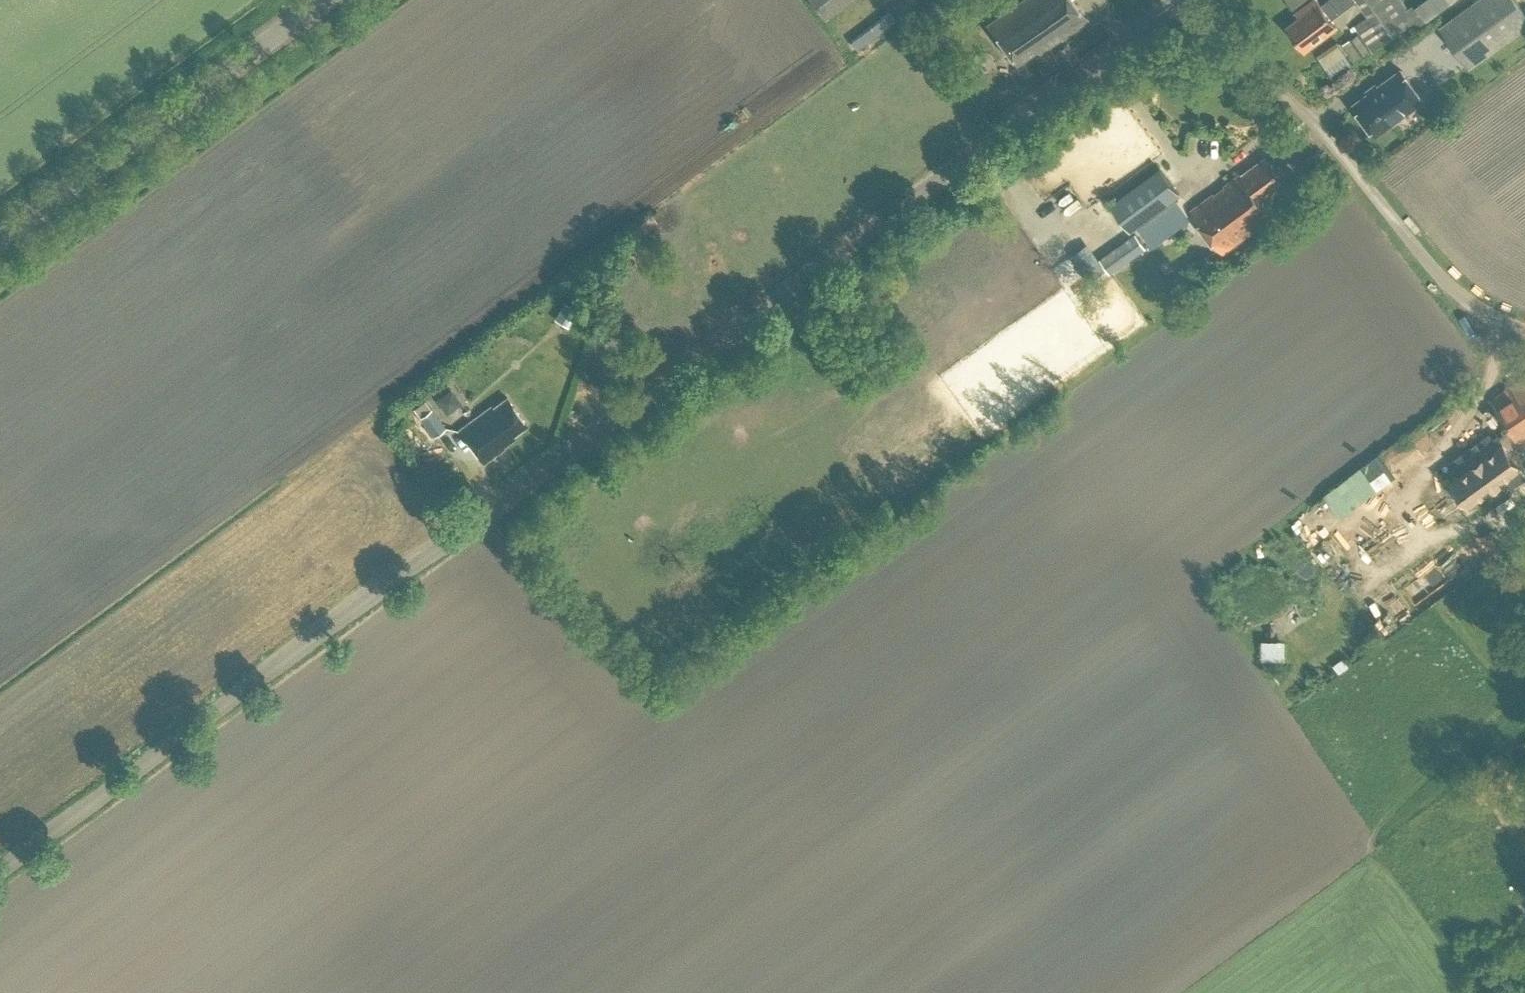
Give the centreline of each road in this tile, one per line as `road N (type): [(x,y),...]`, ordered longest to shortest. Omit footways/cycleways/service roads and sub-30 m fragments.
road 1 (unclassified): [(0,867),(1172,0)]
road 2 (residential): [(1524,327),(1444,279),(1333,139),(1184,0)]
road 3 (tertiary): [(0,222),(310,0)]

